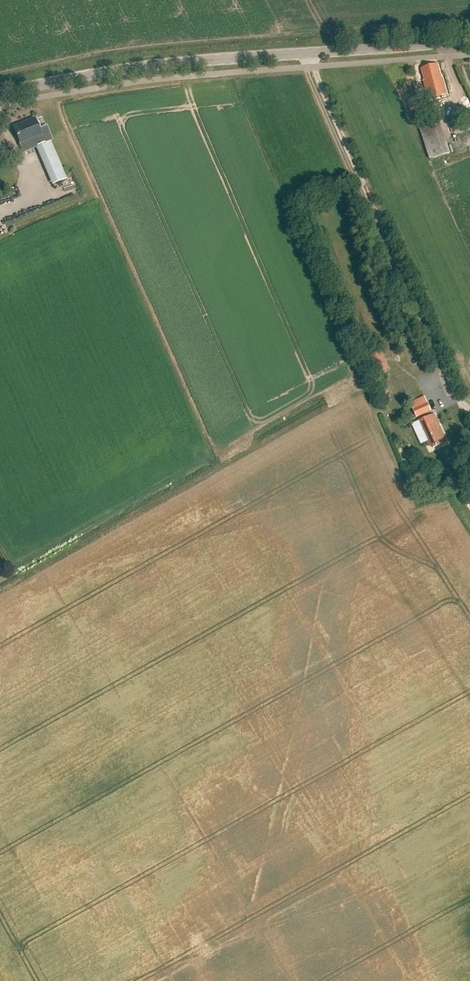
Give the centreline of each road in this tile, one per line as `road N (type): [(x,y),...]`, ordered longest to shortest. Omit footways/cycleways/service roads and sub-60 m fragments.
road 1 (secondary): [(0,95),(92,75),(267,55),(469,43)]

